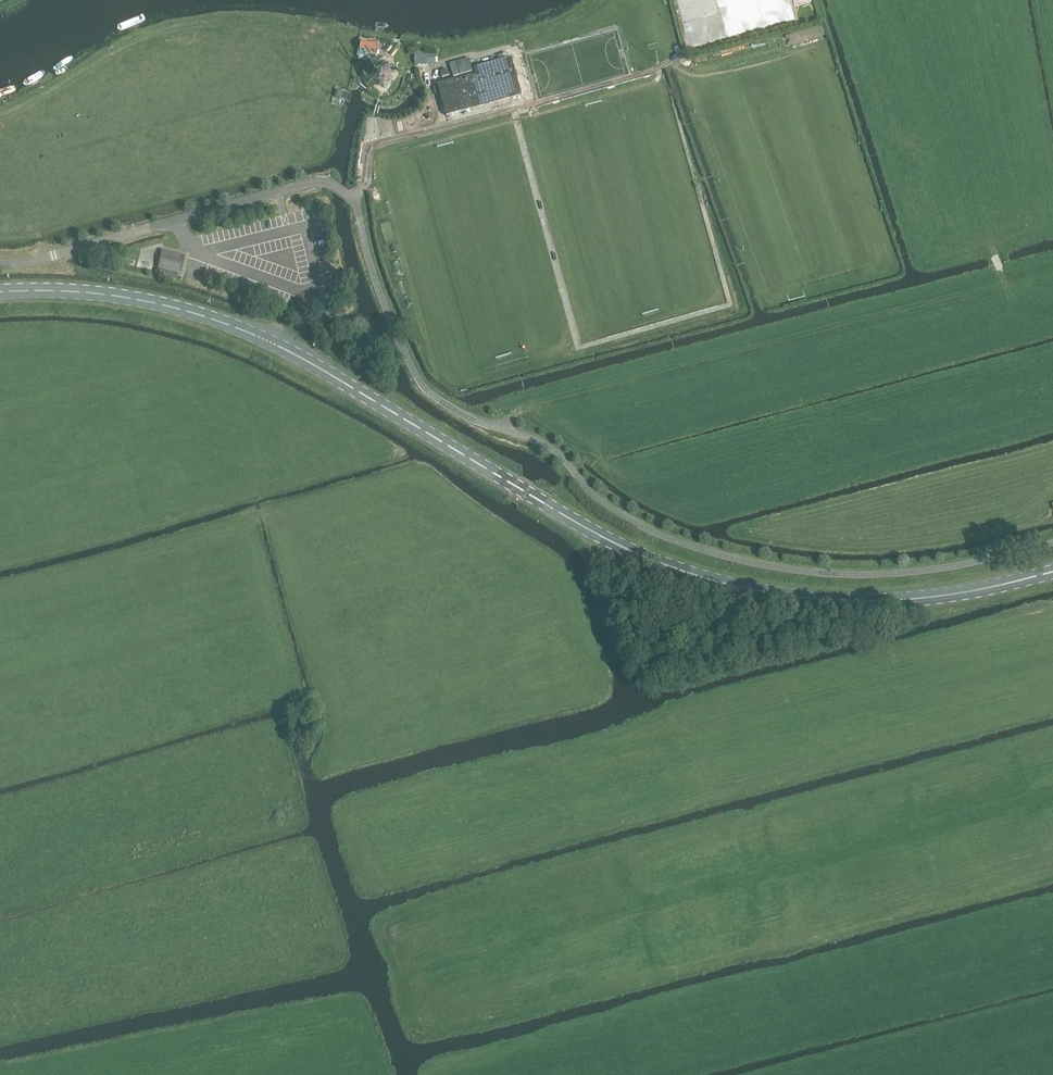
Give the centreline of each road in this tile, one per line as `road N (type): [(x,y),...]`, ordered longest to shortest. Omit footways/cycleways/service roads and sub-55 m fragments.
road 1 (track): [(407,971),(1052,796)]
road 2 (secondary): [(495,476),(643,556),(763,593),(920,600),(1052,574)]
road 3 (secondary): [(495,476),(260,337),(122,299),(0,293)]
road 4 (unclassified): [(0,263),(317,183),(357,202)]

